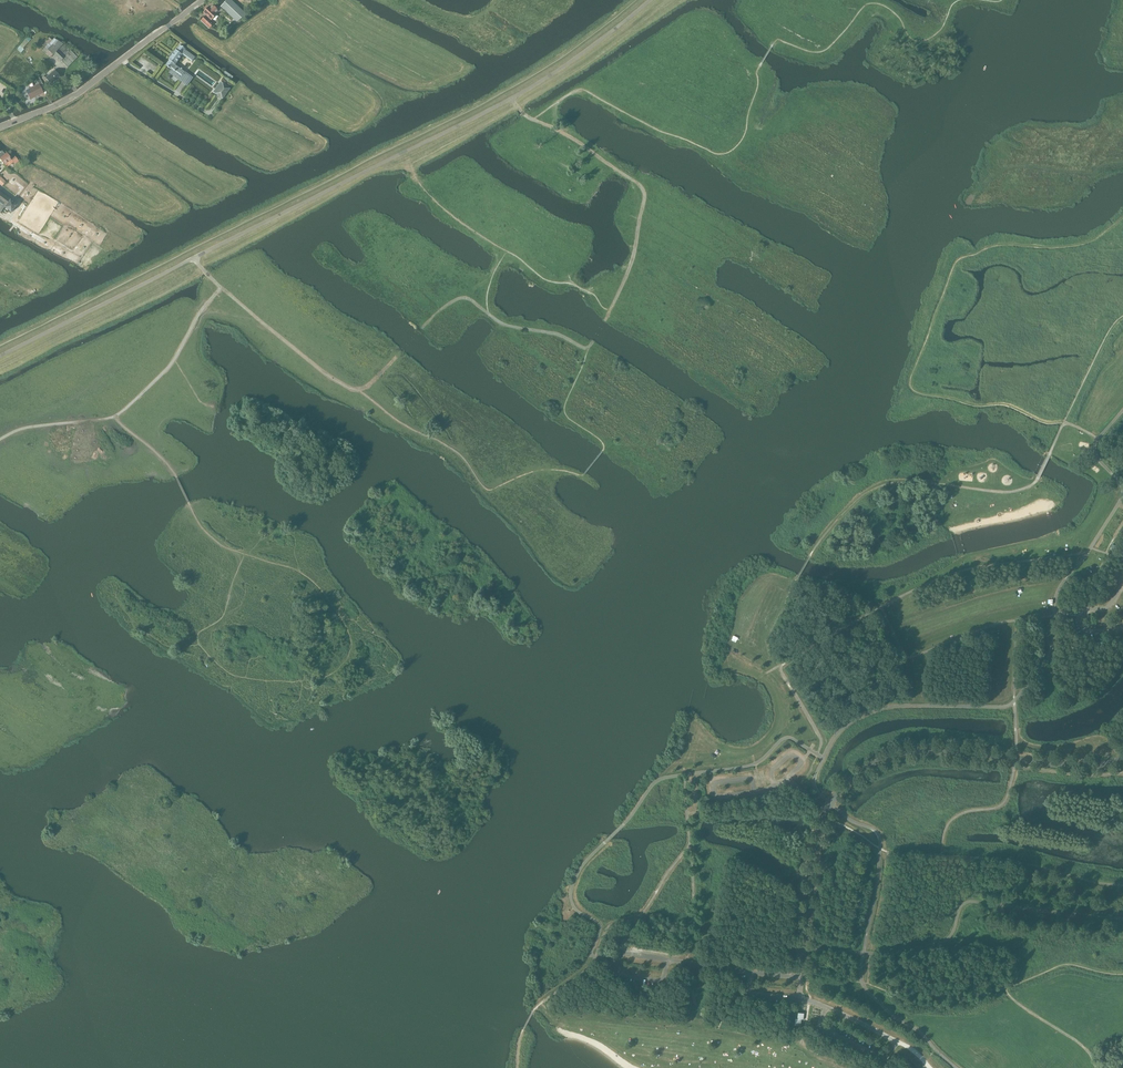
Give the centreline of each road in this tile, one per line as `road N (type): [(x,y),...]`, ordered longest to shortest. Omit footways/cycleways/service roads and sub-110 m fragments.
road 1 (track): [(221,287),(175,360),(123,412),(0,439)]
road 2 (tertiary): [(0,131),(71,100),(206,0)]
road 3 (track): [(358,391),(306,360),(221,287)]
road 4 (track): [(625,176),(645,198),(630,274),(610,312)]

